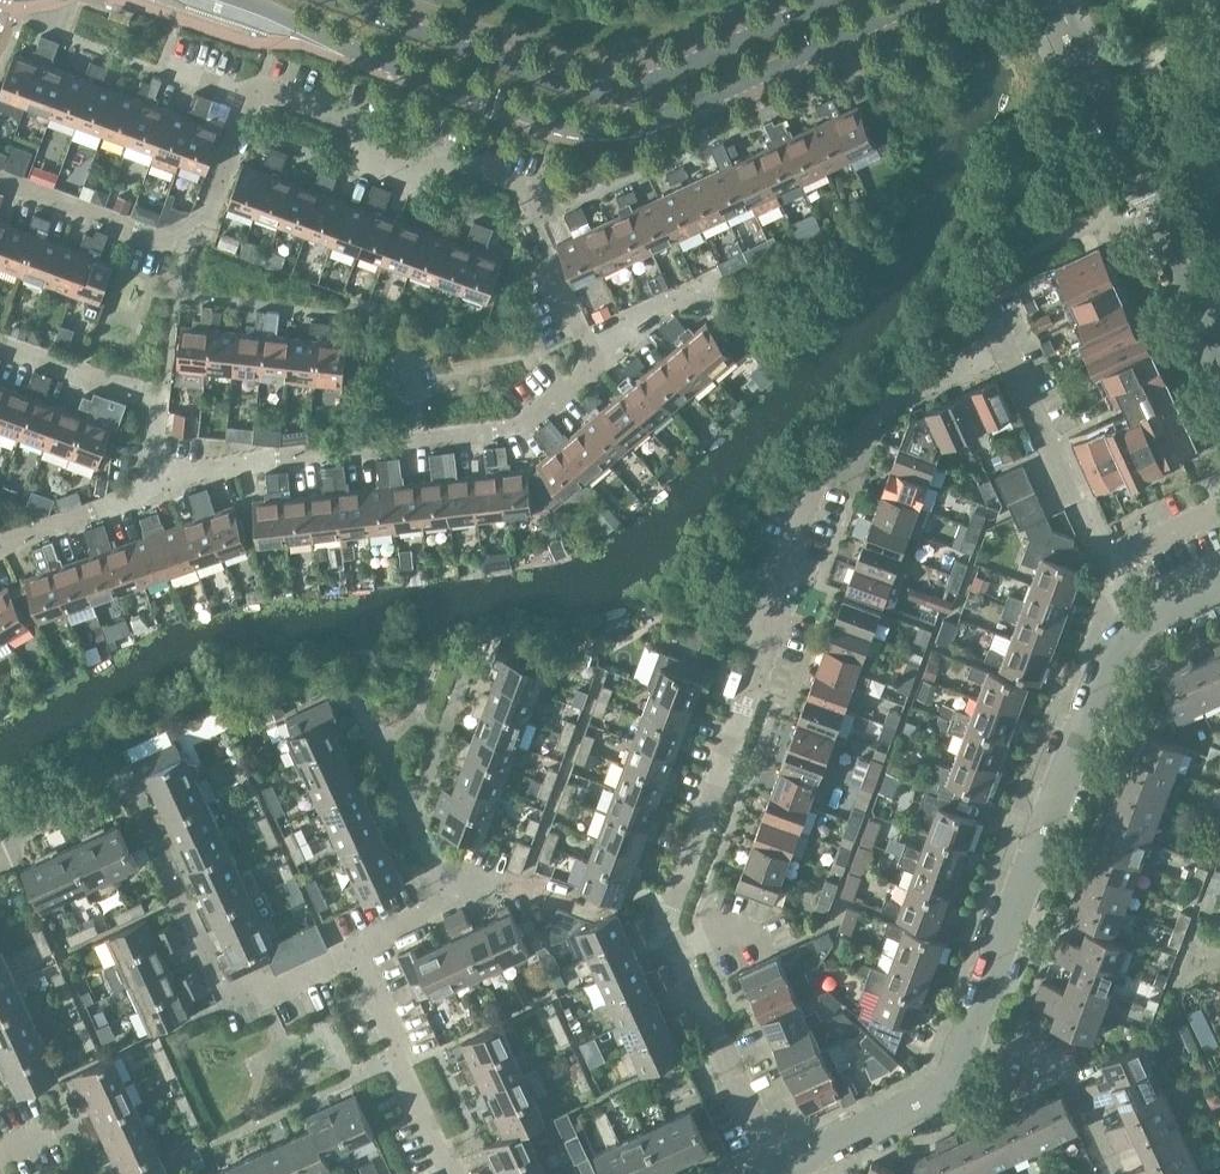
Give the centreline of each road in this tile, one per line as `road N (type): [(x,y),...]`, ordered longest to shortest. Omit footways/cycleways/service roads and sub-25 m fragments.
road 1 (residential): [(784,1169),(670,917),(838,468),(856,440),(902,401),(1013,347)]
road 2 (tertiary): [(233,0),(536,114),(621,128),(670,117),(925,0)]
road 3 (tertiary): [(836,0),(653,84),(612,91),(542,79),(317,0)]
road 4 (residential): [(589,350),(541,244),(543,192),(446,156),(413,179),(379,165),(368,128),(275,92),(253,100)]
road 5 (residential): [(158,478),(525,424),(588,375),(589,350)]
road 6 (residential): [(970,1032),(1055,800),(1130,627)]
road 7 (residential): [(1219,372),(1049,0)]
road 8 (residential): [(253,100),(212,221),(178,238),(142,232),(0,177)]
road 9 (residential): [(1130,627),(1013,347)]
road 10 (residential): [(158,478),(162,399),(0,339)]
road 11 (residential): [(457,1173),(357,946)]
road 12 (residential): [(784,1169),(947,1094),(970,1032)]
road 13 (residential): [(1116,1173),(1071,1075),(970,1032)]
road 14 (residential): [(0,547),(158,478)]
road 15 (residential): [(222,978),(234,1002),(357,946)]
road 16 (residential): [(589,350),(718,276)]

